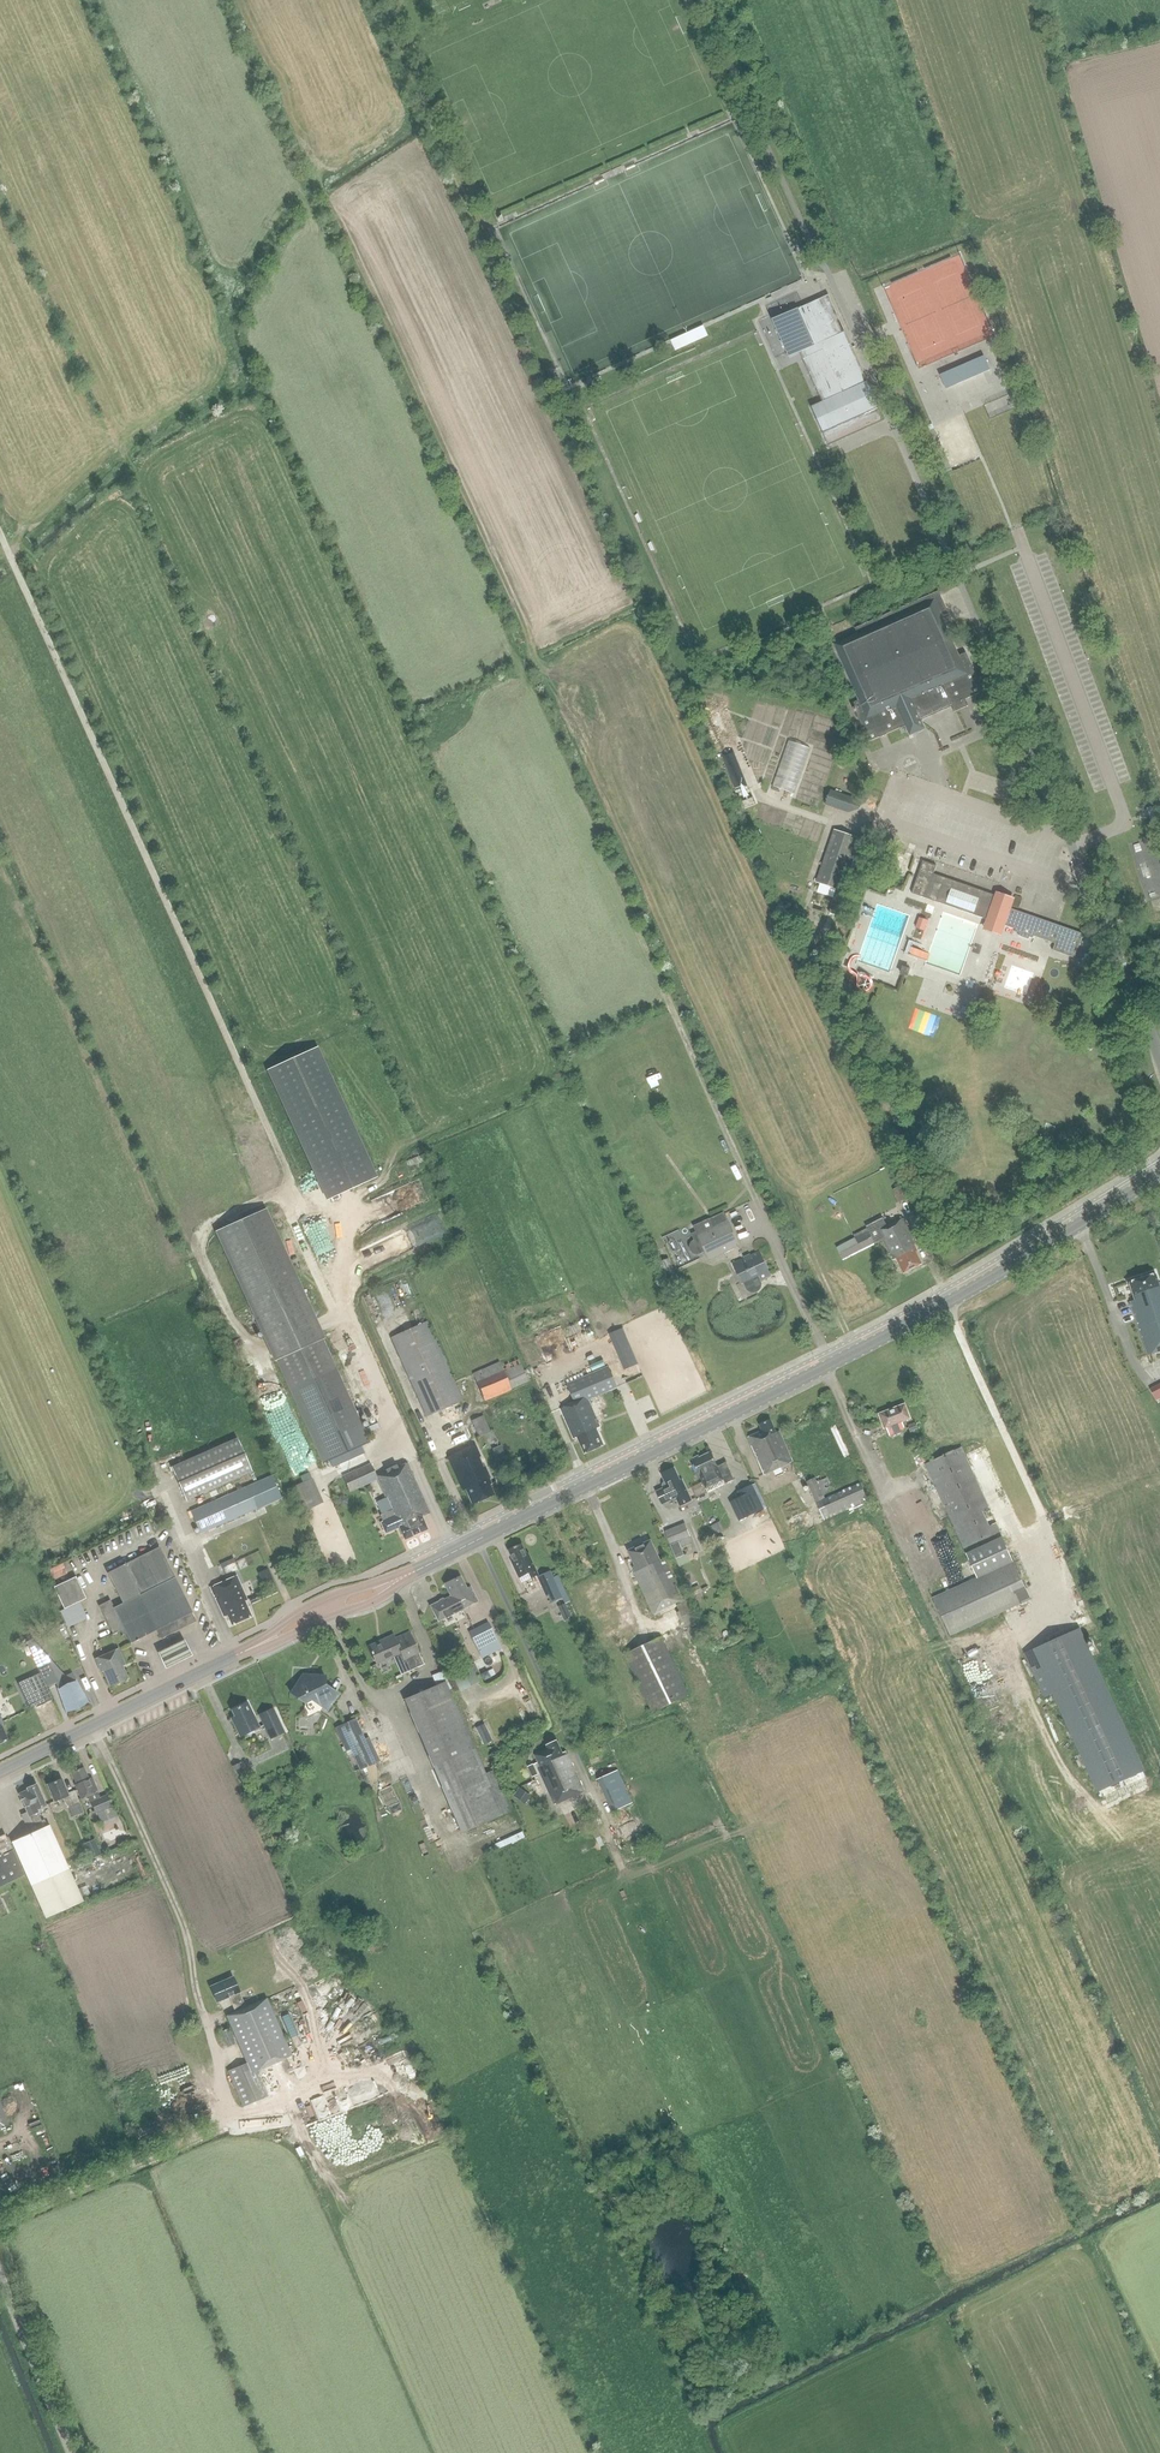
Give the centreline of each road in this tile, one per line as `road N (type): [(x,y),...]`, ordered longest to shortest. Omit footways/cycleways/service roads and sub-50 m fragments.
road 1 (secondary): [(409,1574),(907,1324),(1159,1174)]
road 2 (track): [(93,1725),(185,1928),(224,2101),(213,2130),(0,2224)]
road 3 (secondary): [(0,1772),(256,1646)]
road 4 (unclassified): [(72,2452),(0,2272)]
road 5 (secondary): [(409,1574),(328,1598),(256,1646)]
road 6 (secondary): [(256,1646),(376,1601),(409,1574)]

